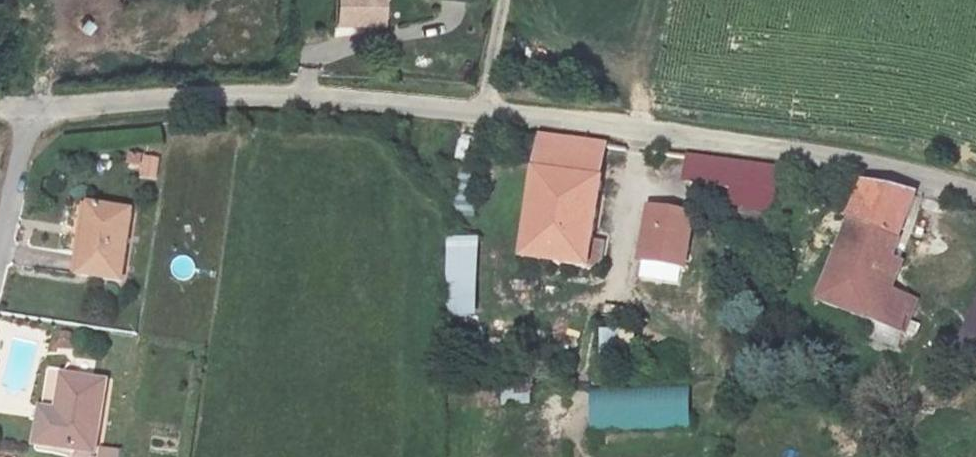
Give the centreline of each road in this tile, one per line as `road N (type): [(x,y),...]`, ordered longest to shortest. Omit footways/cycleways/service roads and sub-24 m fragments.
road 1 (unclassified): [(975,190),(789,152),(485,112)]
road 2 (unclassified): [(485,112),(253,96),(31,107)]
road 3 (unclassified): [(31,107),(0,244)]

